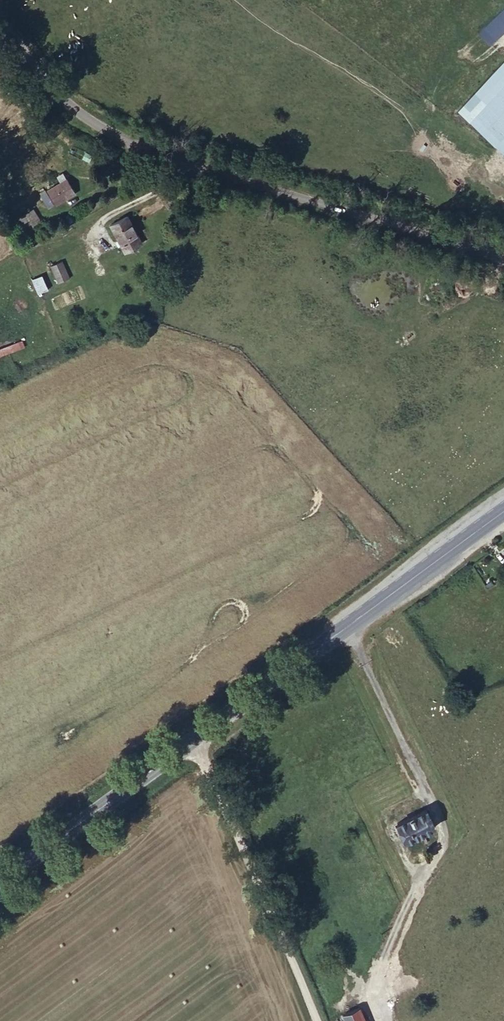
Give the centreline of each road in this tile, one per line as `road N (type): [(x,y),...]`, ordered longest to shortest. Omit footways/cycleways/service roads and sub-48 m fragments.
road 1 (secondary): [(503,516),(0,877)]
road 2 (unclassified): [(503,261),(143,148),(58,105),(0,34)]

